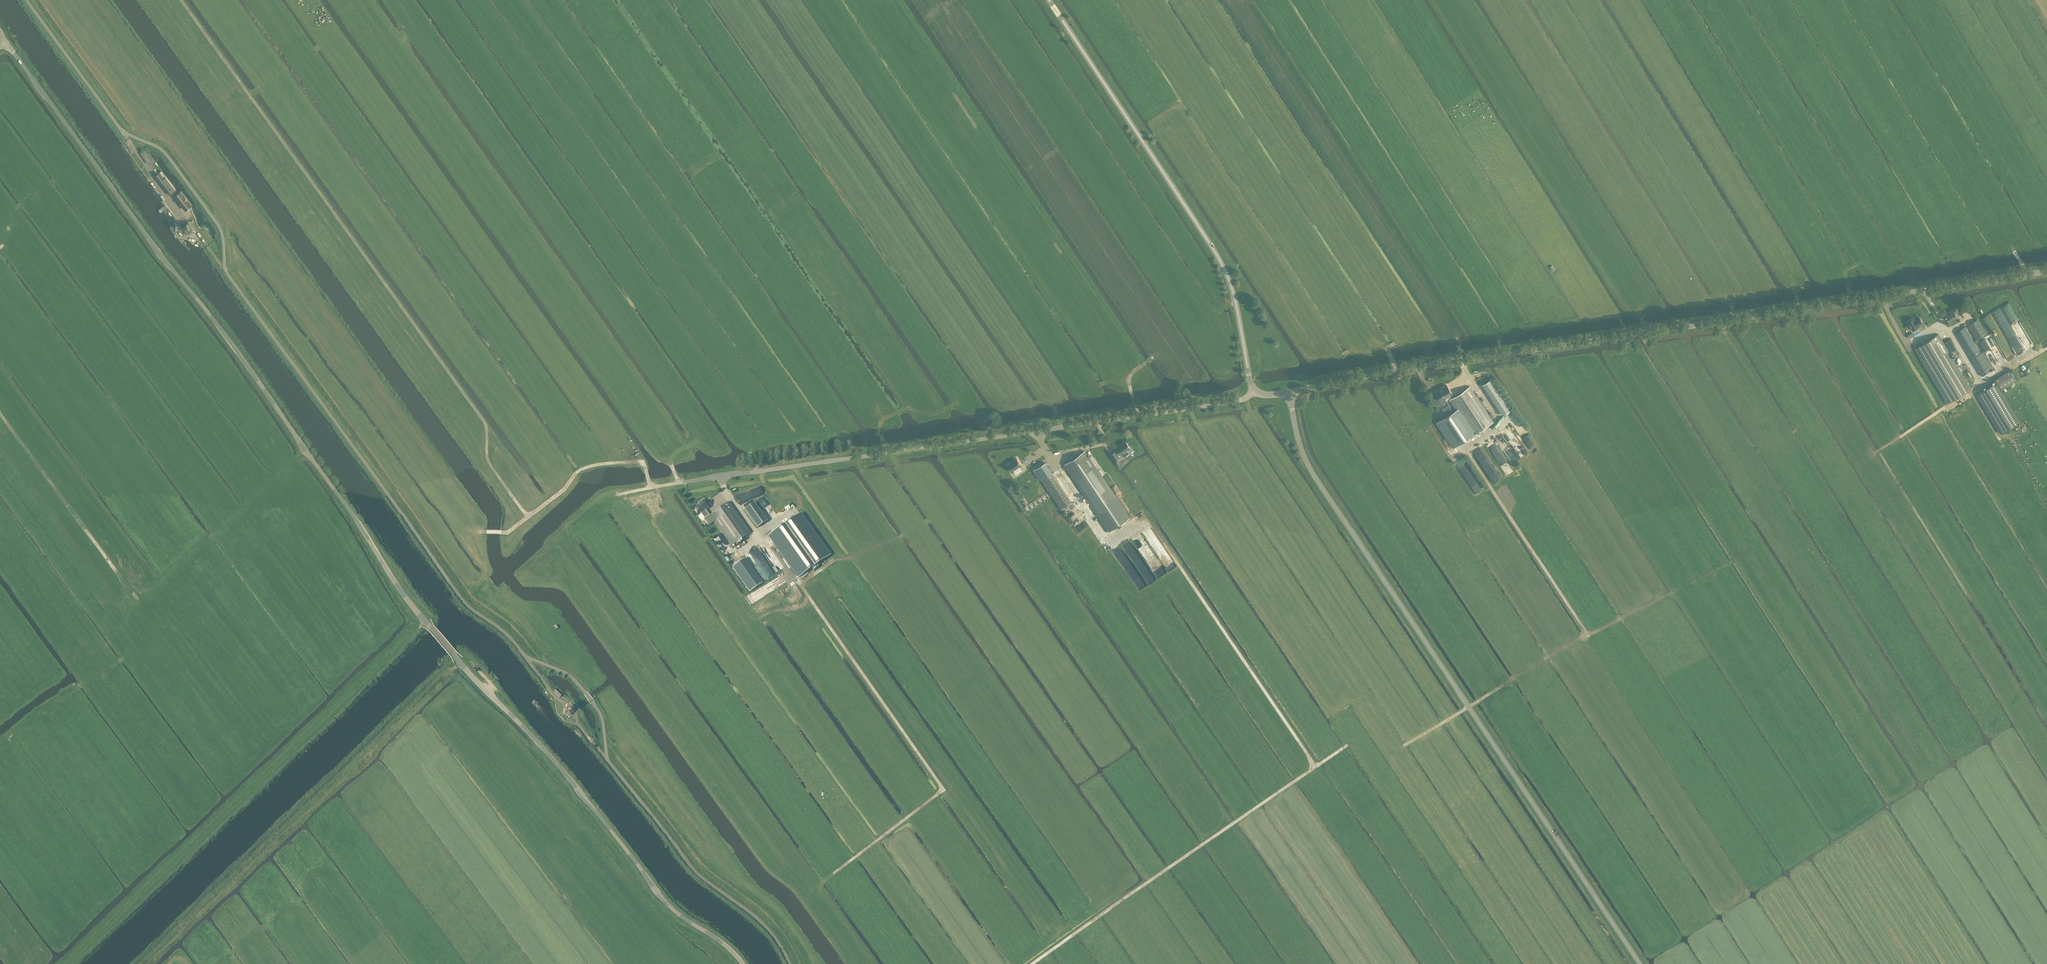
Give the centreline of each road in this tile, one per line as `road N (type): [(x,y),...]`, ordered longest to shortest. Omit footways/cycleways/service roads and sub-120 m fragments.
road 1 (unclassified): [(789,963),(761,923),(689,864),(607,760),(601,715),(573,678),(525,656),(463,602),(225,271),(217,223),(159,148),(122,132),(27,0)]
road 2 (tertiary): [(743,963),(663,900),(552,758),(427,624),(6,43)]
road 3 (unclassified): [(1288,391),(2046,272)]
road 4 (unclassified): [(1640,963),(1313,473),(1288,391)]
road 5 (track): [(516,502),(488,462),(485,423),(181,0)]
road 6 (unclassified): [(685,482),(1240,401),(1256,391)]
road 7 (unclassified): [(1256,391),(1219,258),(1050,0)]
road 8 (track): [(793,583),(944,790),(822,882)]
road 9 (track): [(1469,708),(1588,635),(1675,598)]
road 10 (track): [(139,602),(0,414)]
road 11 (track): [(139,602),(305,450)]
road 12 (track): [(1588,635),(1466,449)]
road 13 (track): [(516,502),(528,516),(582,469),(609,463),(643,463),(650,488),(685,482)]

